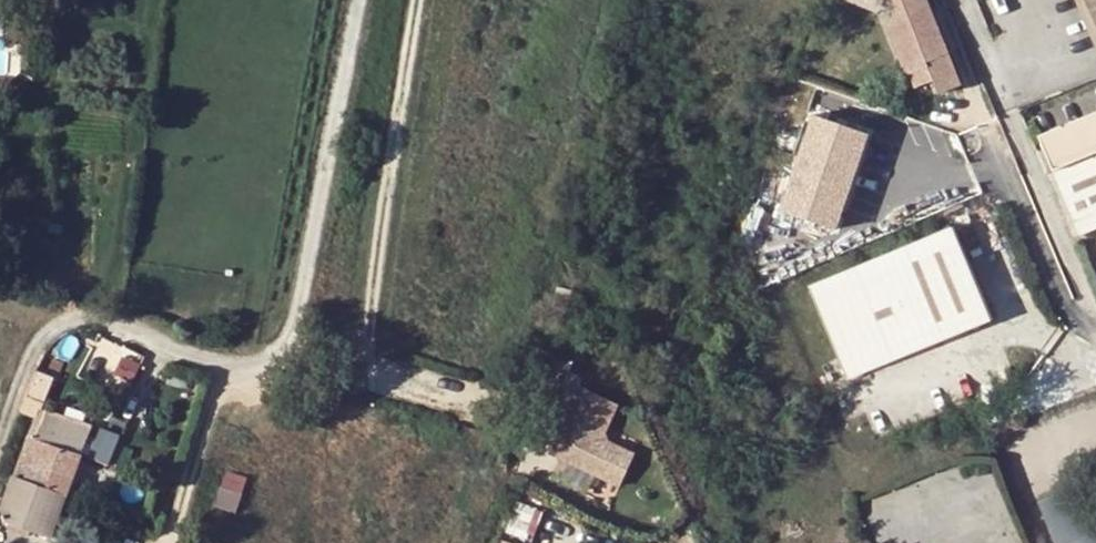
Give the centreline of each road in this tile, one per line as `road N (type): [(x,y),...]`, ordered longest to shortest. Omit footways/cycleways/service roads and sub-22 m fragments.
road 1 (unclassified): [(1095,329),(1063,298),(988,117)]

